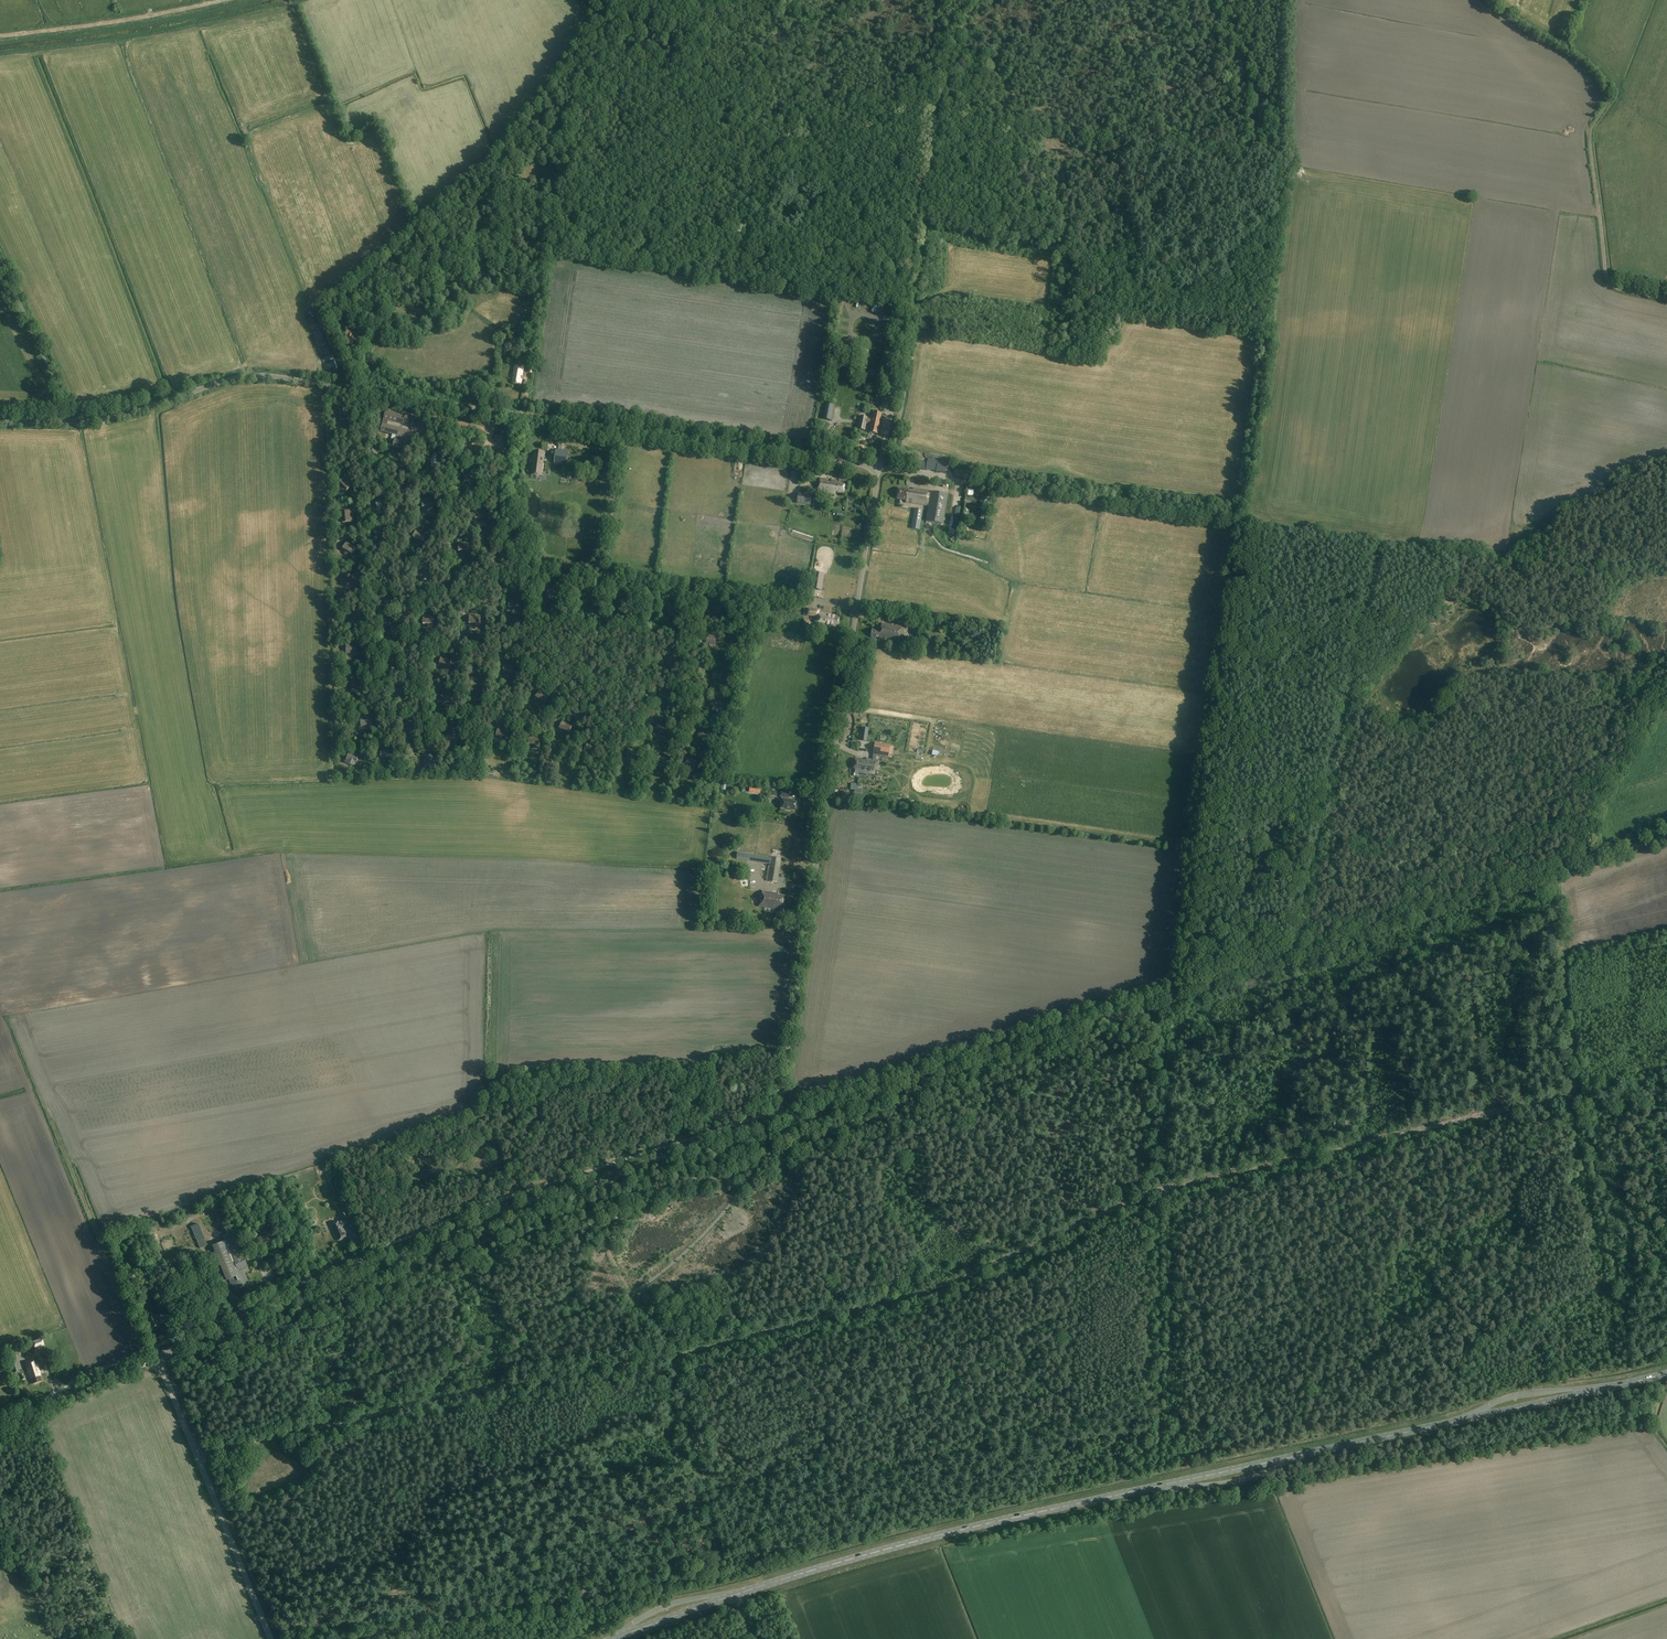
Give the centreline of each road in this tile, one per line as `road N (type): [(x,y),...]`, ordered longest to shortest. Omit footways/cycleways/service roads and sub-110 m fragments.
road 1 (track): [(348,1638),(724,1578),(678,1355),(928,1292),(1162,1189),(1573,1092),(1553,874)]
road 2 (primary): [(614,1638),(948,1533),(1666,1374)]
road 3 (tertiary): [(780,1120),(1666,837)]
road 4 (unclassified): [(878,468),(267,377),(71,421)]
road 5 (tertiary): [(159,1356),(486,1216),(780,1120)]
road 6 (unclassified): [(780,1120),(878,468)]
road 7 (unclassified): [(878,468),(905,322),(904,298),(885,255),(850,202),(624,42),(588,0)]
road 8 (track): [(504,557),(544,572),(708,590),(700,648),(709,692),(679,756),(645,746),(655,597)]
road 9 (track): [(197,1457),(678,1355)]
road 10 (track): [(1154,1021),(1170,1076),(1163,1464)]
road 11 (track): [(1485,0),(1588,64),(1601,83),(1607,102),(1590,133),(1607,281),(1666,299)]
road 12 (track): [(414,398),(421,441),(405,524),(403,610),(375,621),(366,642),(378,737)]
road 13 (track): [(504,557),(482,558),(403,610),(410,673),(431,713),(541,723)]
road 14 (track): [(904,298),(931,123),(929,90),(951,23),(971,0)]
road 15 (unclassified): [(271,1638),(159,1356)]
road 16 (track): [(228,0),(0,37)]
road 17 (track): [(878,468),(1084,499)]
road 18 (track): [(504,557),(495,624),(524,650),(534,680),(580,722)]
road 19 (track): [(1222,0),(1270,153),(1290,164)]
road 20 (unclassified): [(71,421),(0,261)]
road 21 (tertiary): [(0,1424),(159,1356)]
road 22 (track): [(496,412),(486,454),(502,497),(504,557)]

